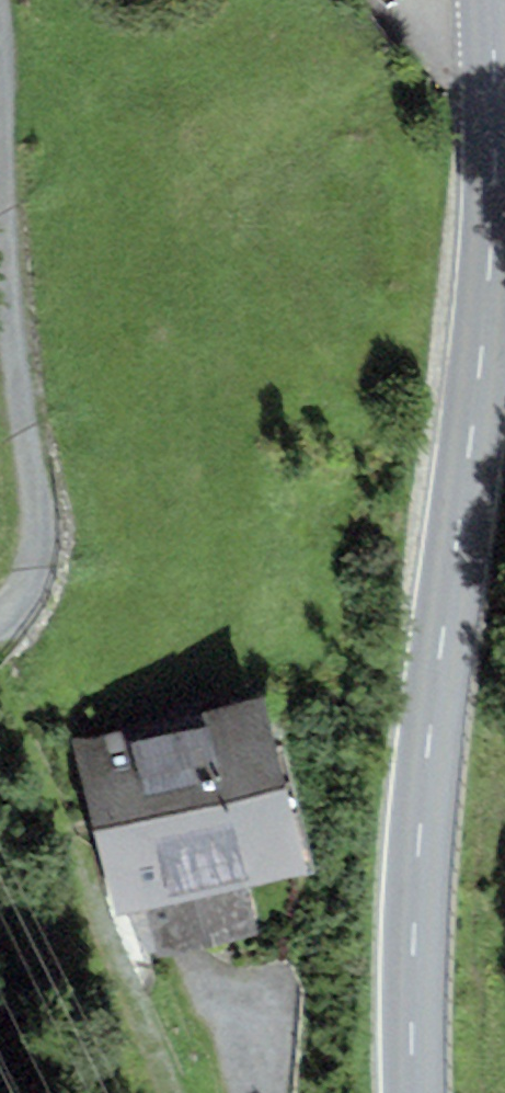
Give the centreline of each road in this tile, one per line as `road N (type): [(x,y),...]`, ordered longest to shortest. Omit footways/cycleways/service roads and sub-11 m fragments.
road 1 (tertiary): [(412,1092),(409,1015),(426,780),(494,229),(500,114),(491,0)]
road 2 (track): [(0,177),(16,396),(37,513),(29,576),(0,619)]
road 3 (track): [(0,718),(166,1092)]

